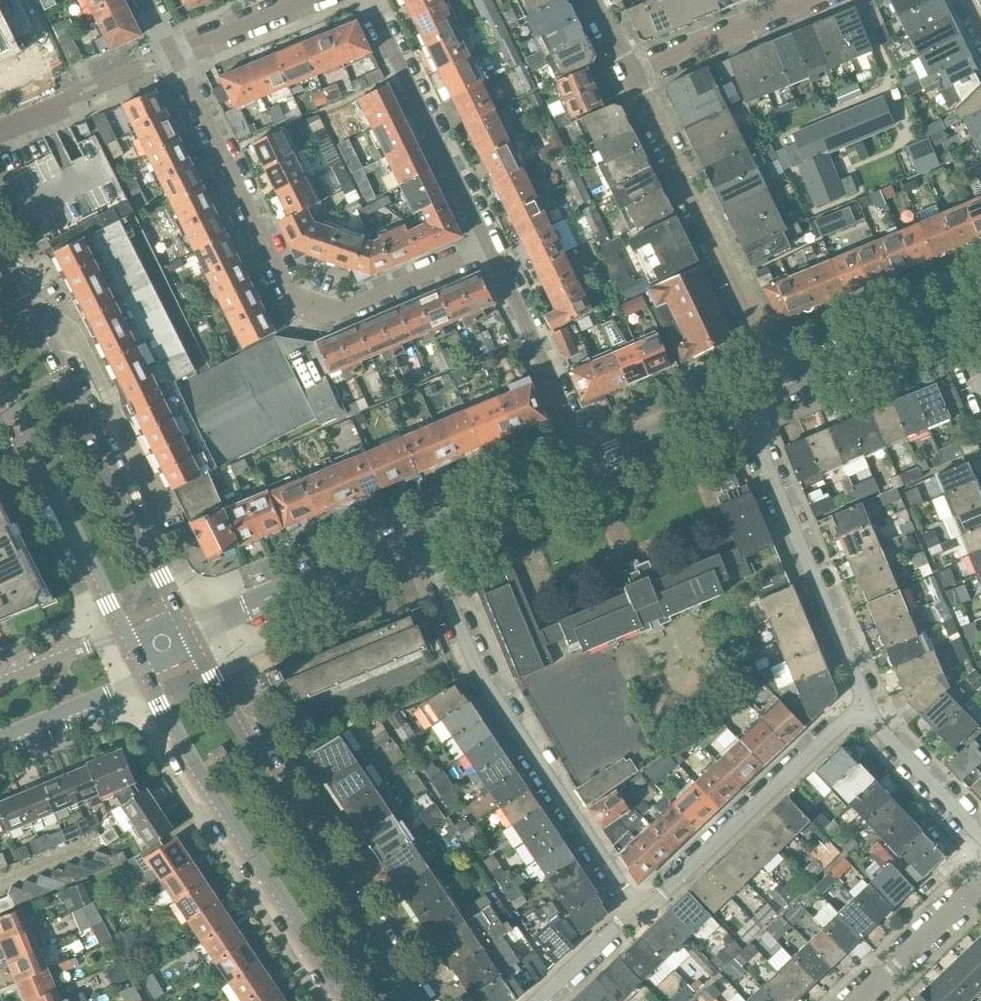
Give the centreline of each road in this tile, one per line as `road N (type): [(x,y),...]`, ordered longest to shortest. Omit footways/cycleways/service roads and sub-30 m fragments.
road 1 (residential): [(171,56),(295,294),(331,312),(488,247)]
road 2 (residential): [(634,917),(476,676),(422,537)]
road 3 (tertiary): [(419,1000),(257,758),(198,648)]
road 4 (tertiary): [(181,616),(0,265)]
road 5 (tertiary): [(144,673),(351,1000)]
road 6 (residential): [(775,388),(630,77)]
road 7 (residential): [(861,703),(735,406)]
road 8 (residential): [(634,917),(861,703)]
road 9 (tertiary): [(0,386),(126,638)]
road 10 (residential): [(369,0),(488,247)]
road 11 (residential): [(488,247),(590,464)]
road 12 (residential): [(630,77),(808,0)]
road 13 (tertiary): [(775,388),(949,313)]
road 14 (tertiary): [(246,606),(422,537)]
road 15 (tertiary): [(422,537),(590,464)]
road 16 (residential): [(861,703),(980,836)]
road 17 (residential): [(858,1000),(980,884)]
road 18 (residential): [(0,739),(144,673)]
road 19 (tertiary): [(590,464),(735,406)]
road 20 (residential): [(171,56),(302,0)]
road 21 (residential): [(126,638),(0,683)]
road 22 (residential): [(539,1000),(634,917)]

